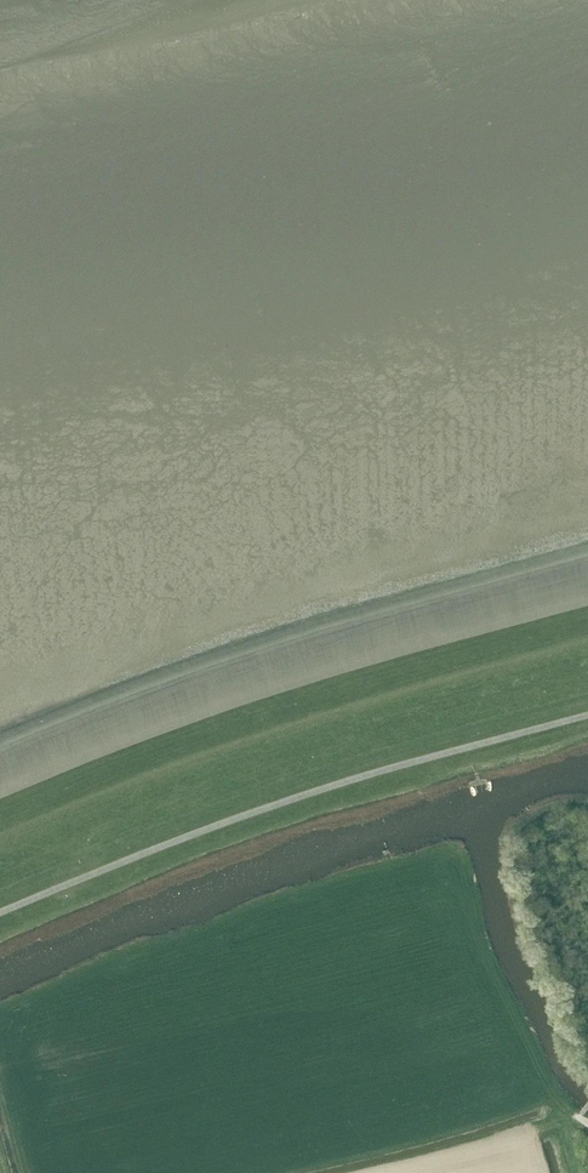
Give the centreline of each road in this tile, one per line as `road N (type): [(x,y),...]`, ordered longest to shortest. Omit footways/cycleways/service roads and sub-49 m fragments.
road 1 (track): [(0,794),(312,676),(587,599)]

